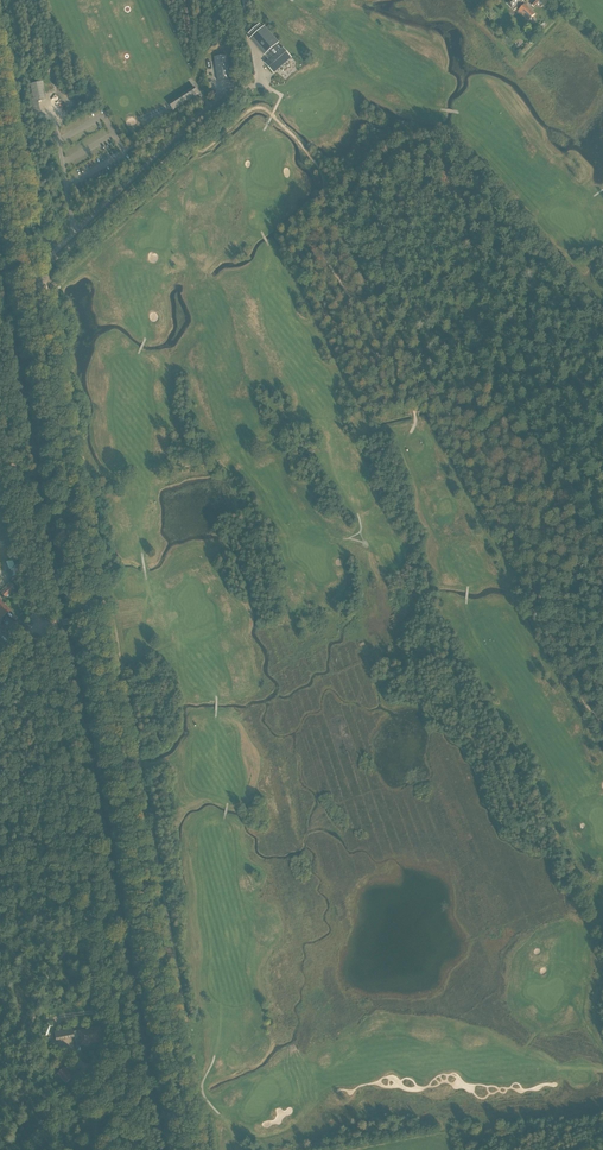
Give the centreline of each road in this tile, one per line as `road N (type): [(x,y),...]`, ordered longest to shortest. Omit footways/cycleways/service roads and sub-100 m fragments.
road 1 (tertiary): [(190,1149),(90,618)]
road 2 (tertiary): [(90,618),(0,121)]
road 3 (unclassified): [(110,1070),(120,1049),(42,626)]
road 4 (track): [(49,264),(181,146),(207,150),(256,109),(272,115),(317,165),(325,220)]
road 5 (track): [(602,724),(581,694),(568,644),(514,535),(485,501),(483,437),(439,400)]
road 6 (track): [(556,499),(477,383),(372,286),(325,220)]
road 7 (track): [(602,349),(584,328),(527,322),(442,340),(421,354)]
road 8 (track): [(325,220),(321,248),(354,304),(361,339),(389,361),(409,360)]
road 9 (track): [(0,393),(32,573)]
road 10 (track): [(439,400),(544,350),(602,357)]

